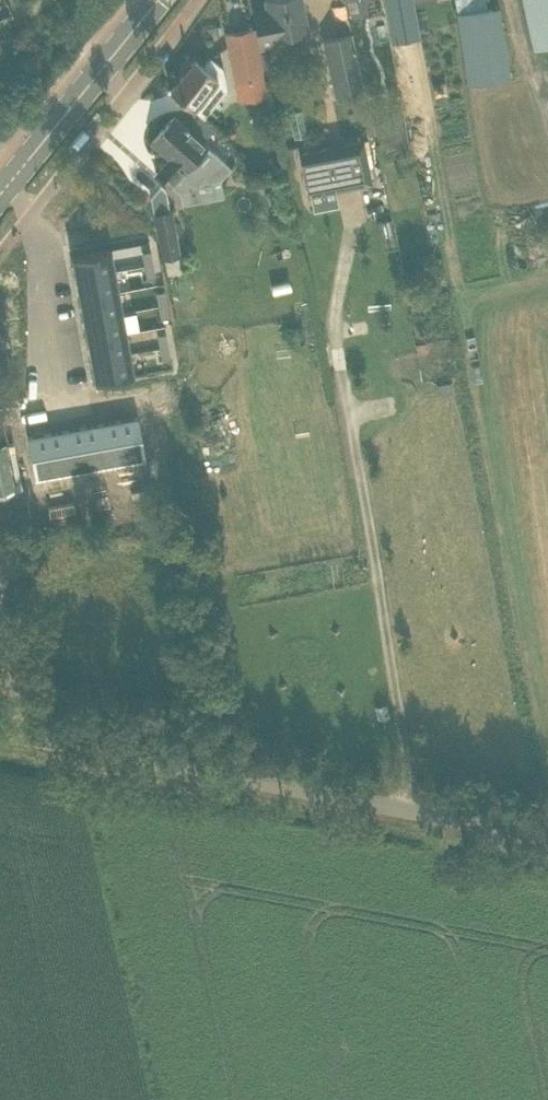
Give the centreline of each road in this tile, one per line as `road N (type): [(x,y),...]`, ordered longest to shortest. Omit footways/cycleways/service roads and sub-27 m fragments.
road 1 (unclassified): [(0,733),(547,835)]
road 2 (secondary): [(11,185),(159,0)]
road 3 (residential): [(61,411),(44,324),(0,277)]

